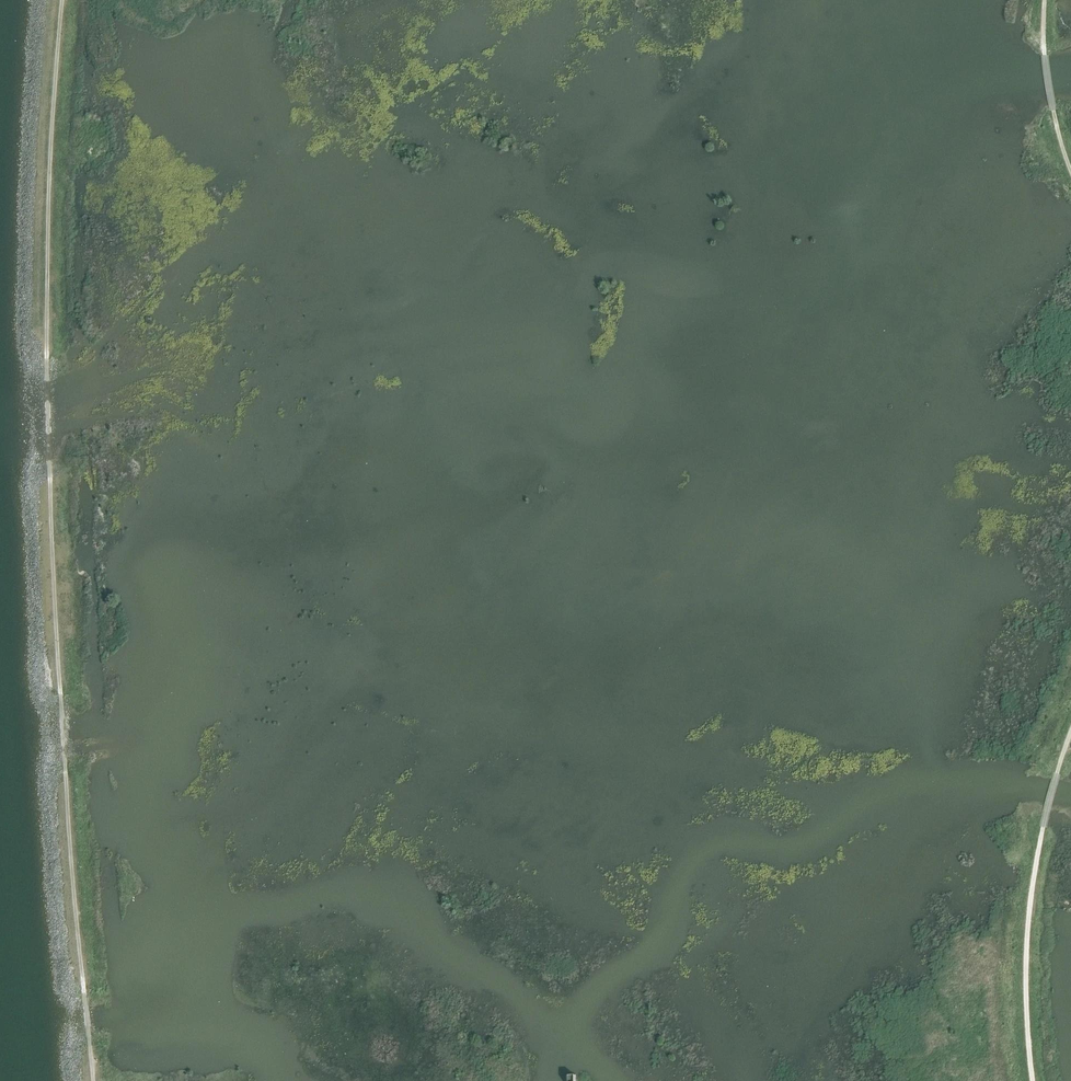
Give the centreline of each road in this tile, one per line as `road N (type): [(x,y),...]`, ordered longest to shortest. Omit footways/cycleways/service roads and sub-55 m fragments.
road 1 (track): [(63,0),(48,361),(62,697),(94,1080)]
road 2 (track): [(1034,1080),(1030,916),(1070,736)]
road 3 (track): [(1047,0),(1047,75),(1070,171)]

